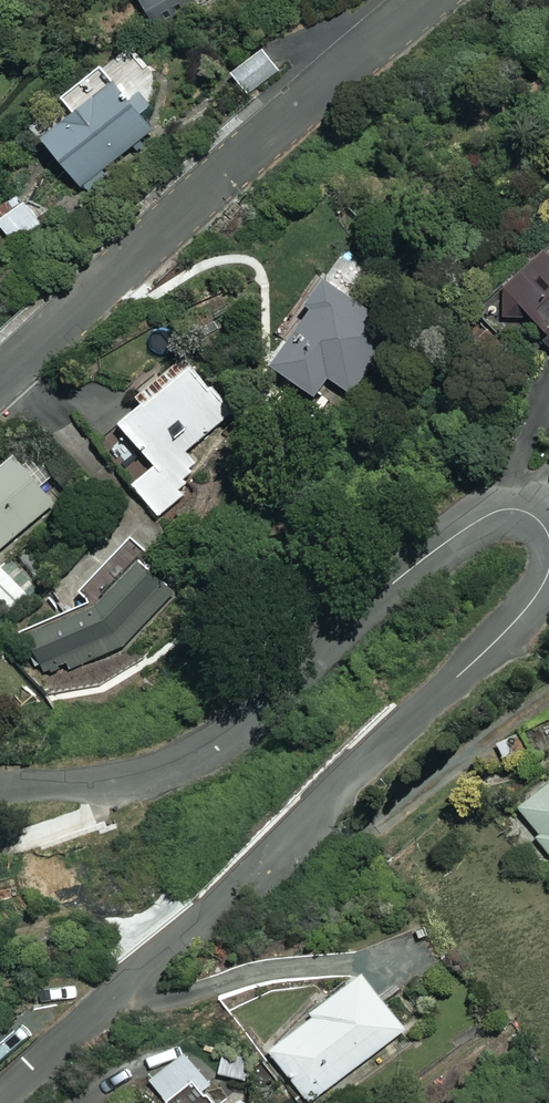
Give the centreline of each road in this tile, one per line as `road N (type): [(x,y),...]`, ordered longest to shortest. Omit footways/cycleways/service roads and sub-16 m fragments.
road 1 (residential): [(548,570),(495,642),(0,1102)]
road 2 (residential): [(0,791),(134,780),(175,768),(246,726),(479,519),(518,509),(541,522),(548,539)]
road 3 (residential): [(425,0),(0,378)]

